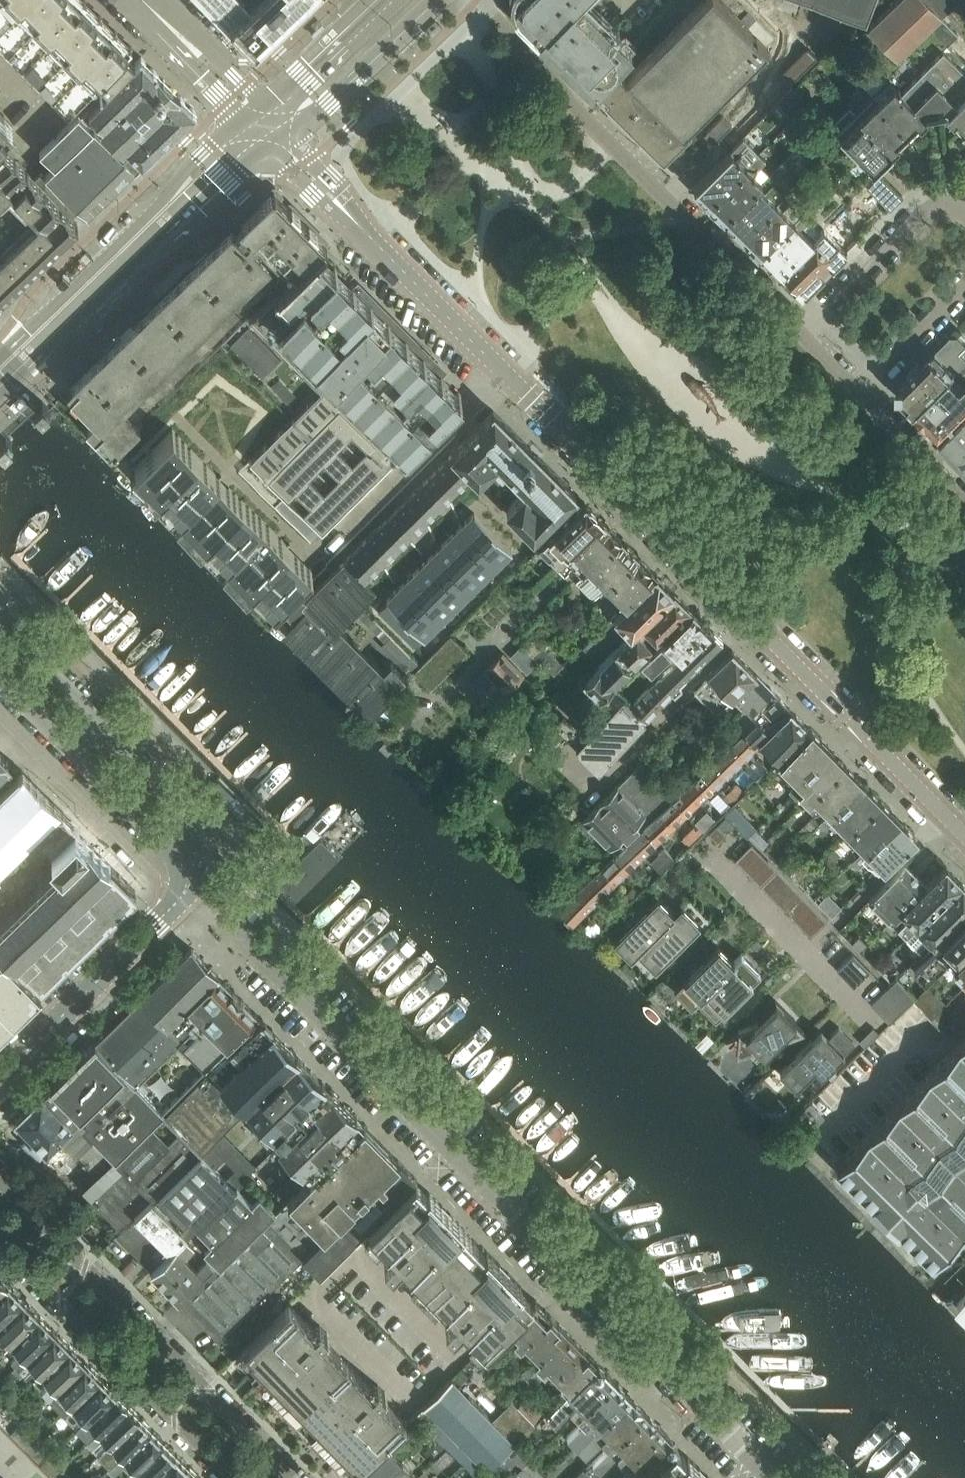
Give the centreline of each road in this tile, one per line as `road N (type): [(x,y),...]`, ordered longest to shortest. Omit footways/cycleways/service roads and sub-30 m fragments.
road 1 (unclassified): [(771,1477),(225,917),(183,892)]
road 2 (residential): [(942,814),(504,372)]
road 3 (residential): [(478,0),(802,337)]
road 4 (residential): [(293,1477),(0,1180)]
road 5 (secondary): [(0,396),(197,205),(271,149)]
road 6 (secondary): [(242,120),(0,353)]
road 7 (residential): [(0,1246),(229,1477)]
road 8 (residential): [(504,372),(317,558)]
road 9 (tertiary): [(0,1078),(183,892)]
road 10 (residential): [(964,210),(920,215),(802,337)]
road 11 (tertiary): [(183,892),(200,869),(199,846),(177,807),(103,726)]
road 12 (secondary): [(291,134),(441,0)]
road 13 (residential): [(942,814),(806,953)]
road 14 (tertiary): [(72,755),(155,835),(183,892)]
road 15 (residential): [(504,372),(379,245)]
road 16 (unclassified): [(124,0),(242,120)]
road 17 (residential): [(964,509),(859,391)]
road 18 (secondary): [(373,0),(262,103)]
road 19 (tertiary): [(103,726),(0,616)]
road 20 (residential): [(859,391),(964,283)]
road 21 (residential): [(271,149),(379,245)]
road 22 (unclassified): [(262,103),(164,0)]
road 23 (residential): [(379,245),(291,134)]
road 24 (residential): [(704,860),(806,953)]

